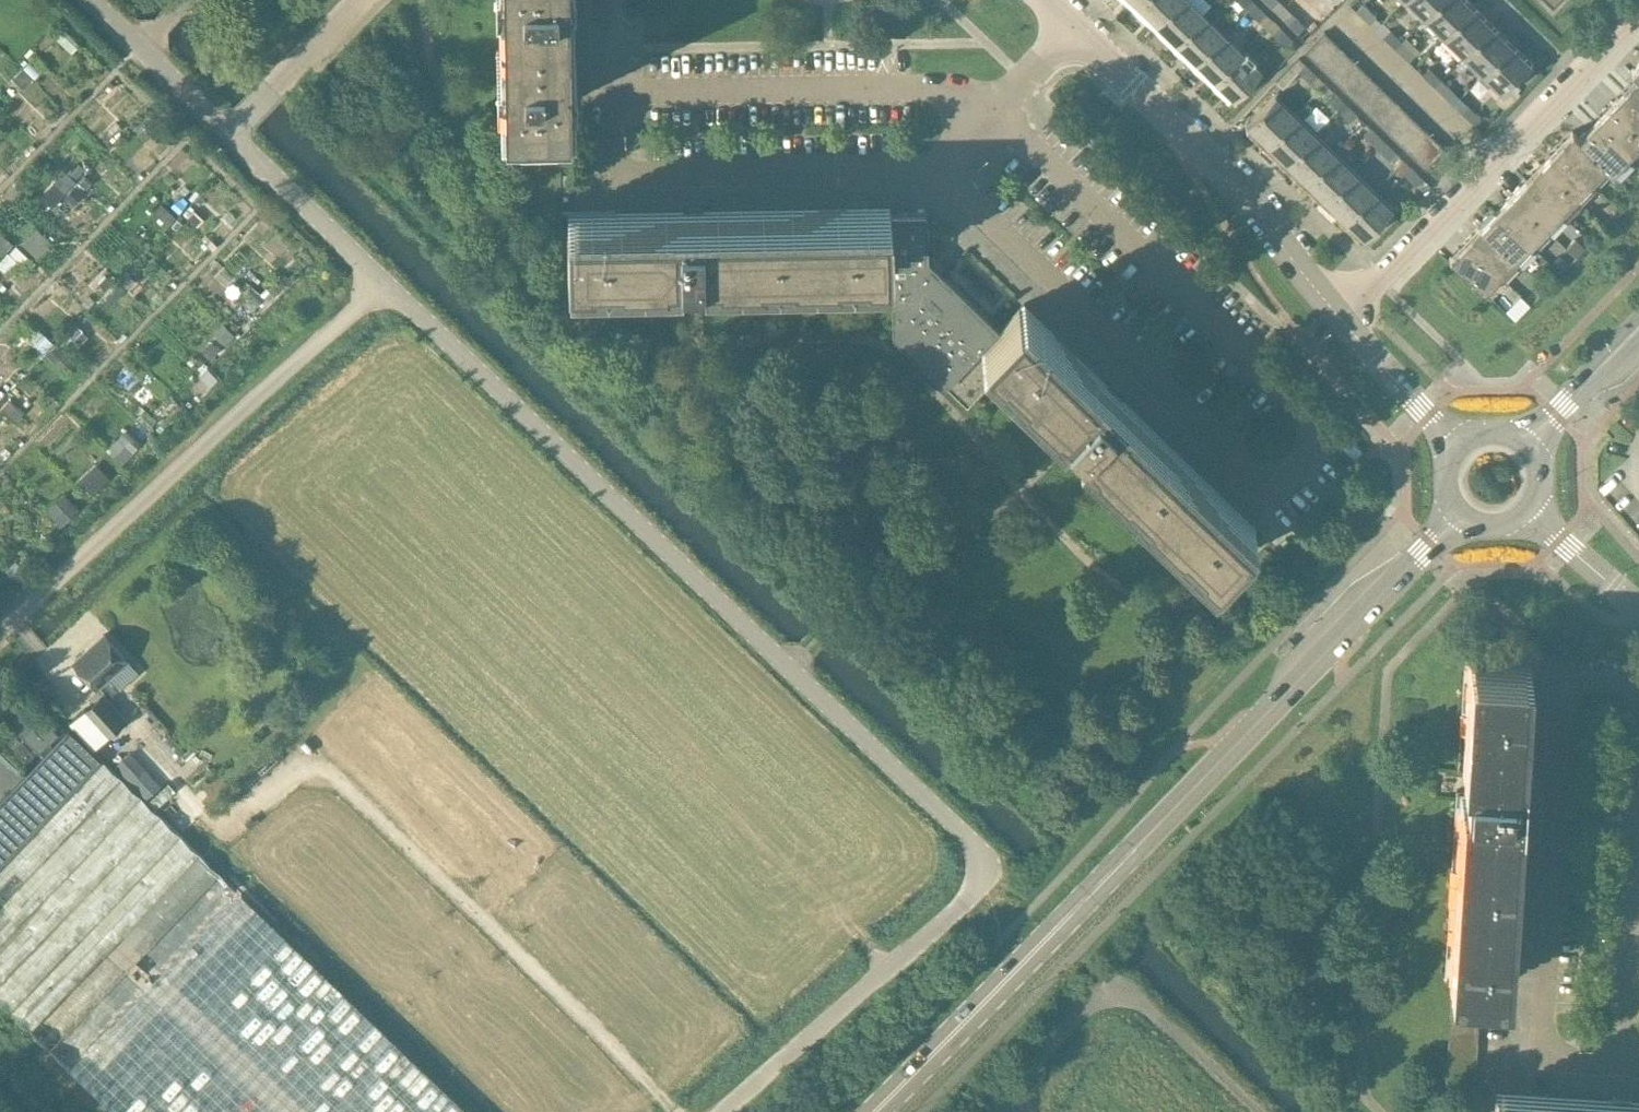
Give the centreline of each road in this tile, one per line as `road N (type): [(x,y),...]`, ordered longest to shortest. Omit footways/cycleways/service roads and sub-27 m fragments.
road 1 (unclassified): [(230,131),(976,850),(980,886),(721,1111)]
road 2 (tertiary): [(876,1111),(1323,655)]
road 3 (track): [(673,1111),(598,1029),(327,771),(307,764),(234,823),(220,827),(202,815)]
road 4 (residential): [(1638,679),(1565,675),(1541,1059)]
road 5 (residential): [(1336,315),(1638,9)]
road 6 (residential): [(1336,315),(1239,189),(1074,27)]
road 7 (residential): [(1623,1063),(1638,761)]
road 8 (residential): [(938,170),(1074,27)]
road 9 (unclassified): [(94,0),(230,131)]
road 10 (unclassified): [(230,131),(363,0)]
road 11 (tertiary): [(1411,498),(1356,564),(1323,655)]
road 12 (residential): [(1458,445),(1336,315)]
road 13 (residential): [(604,0),(603,174)]
road 14 (unclassified): [(1515,494),(1638,605)]
road 15 (tertiary): [(1323,655),(1450,559)]
road 16 (tertiary): [(1638,306),(1570,344),(1509,396)]
road 17 (tertiary): [(1553,454),(1638,344)]

